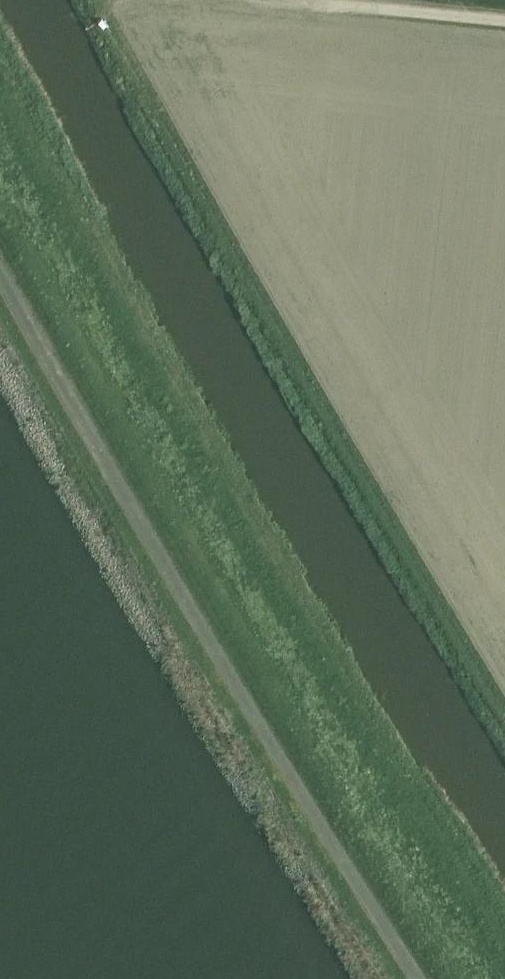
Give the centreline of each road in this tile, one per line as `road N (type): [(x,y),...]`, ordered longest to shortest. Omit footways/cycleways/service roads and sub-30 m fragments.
road 1 (unclassified): [(405,978),(338,884),(0,276)]

